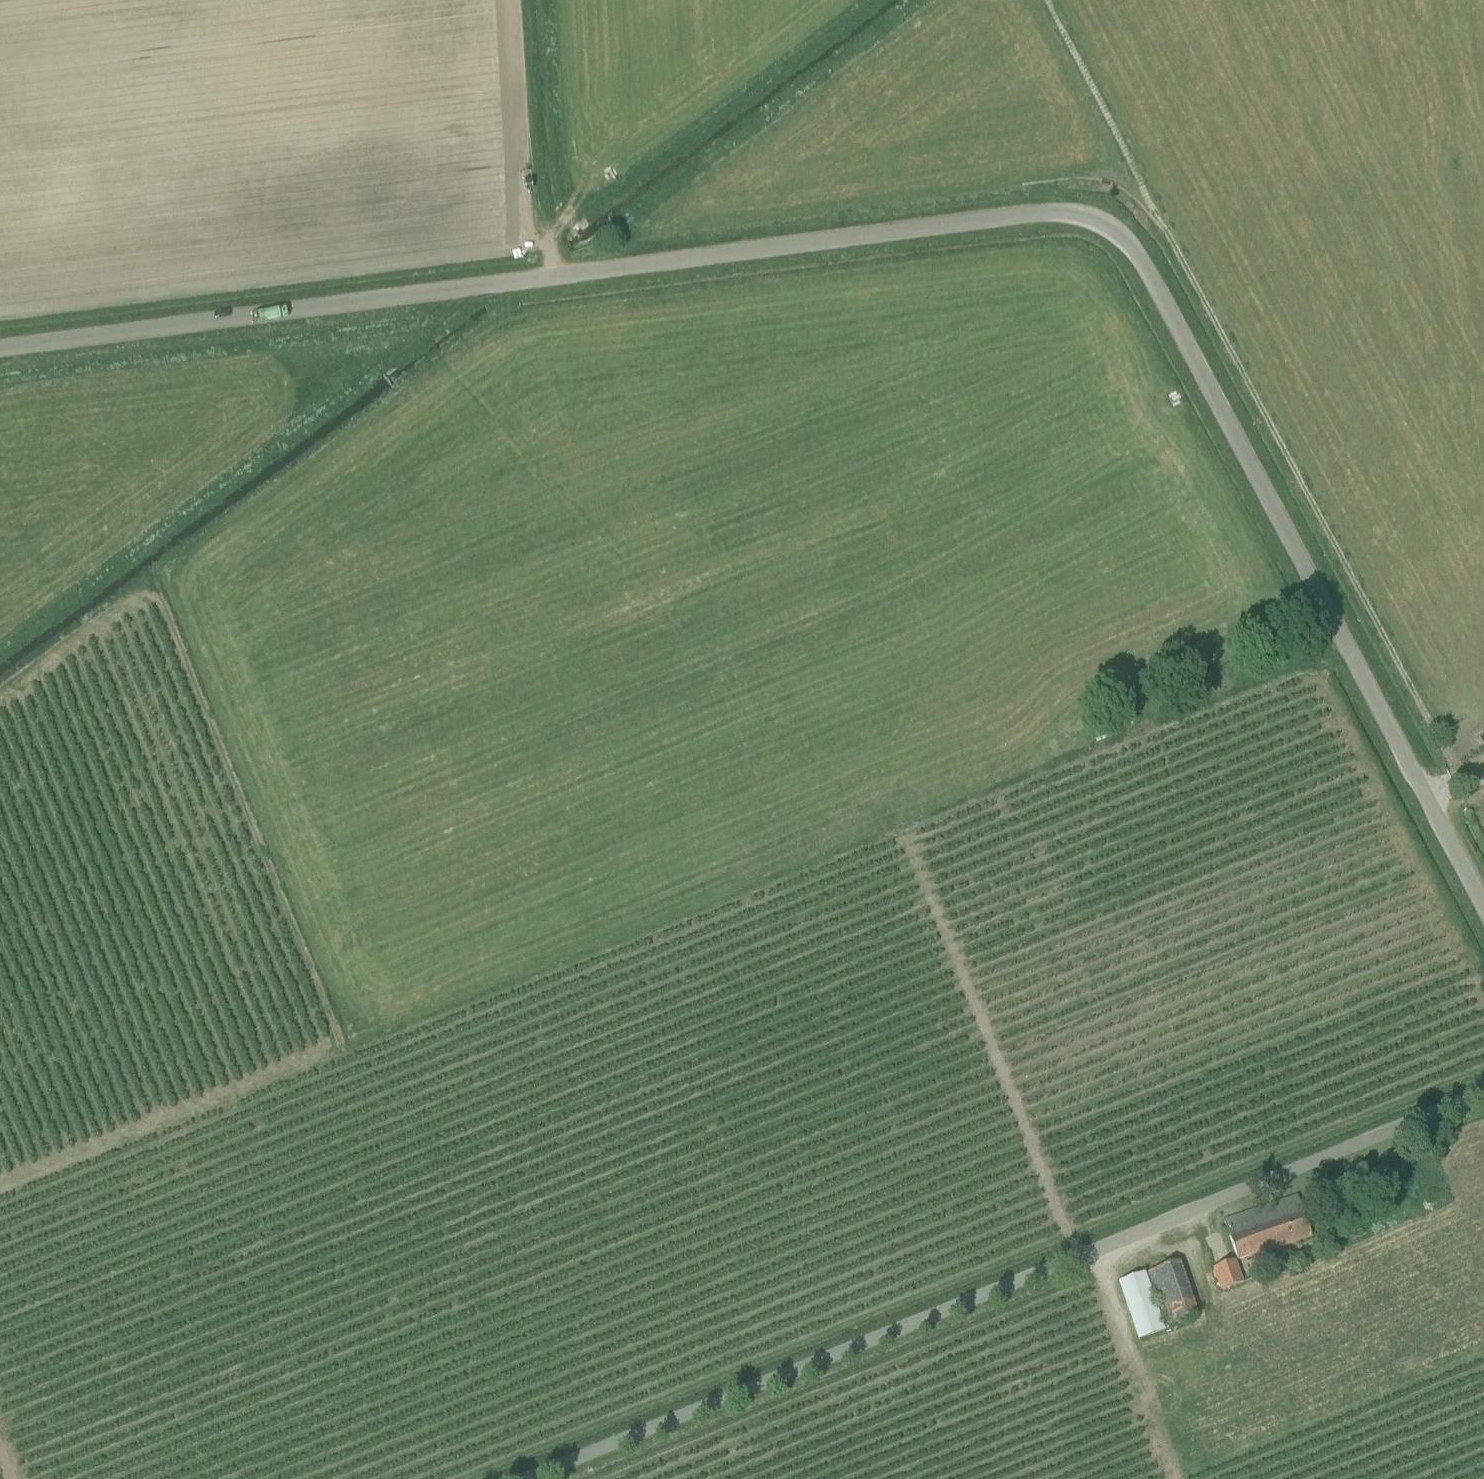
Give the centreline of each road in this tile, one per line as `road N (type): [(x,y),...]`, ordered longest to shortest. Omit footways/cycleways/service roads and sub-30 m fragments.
road 1 (unclassified): [(1483,908),(1139,270),(1111,235),(1083,217),(997,214),(0,346)]
road 2 (unclassified): [(548,1478),(1483,1083)]

